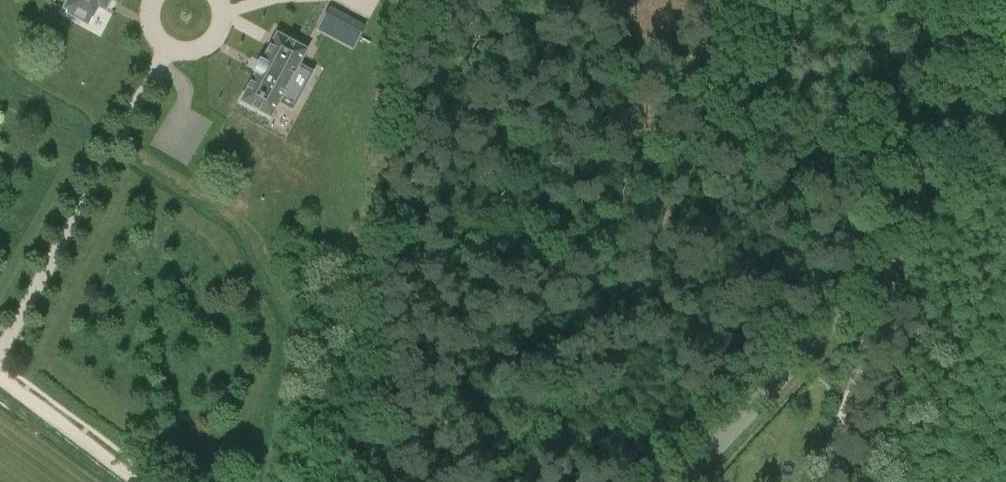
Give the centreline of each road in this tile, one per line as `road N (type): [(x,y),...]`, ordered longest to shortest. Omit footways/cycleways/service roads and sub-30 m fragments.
road 1 (unclassified): [(679,481),(824,329),(905,217),(983,0)]
road 2 (track): [(822,481),(905,217)]
road 3 (track): [(0,372),(144,481)]

